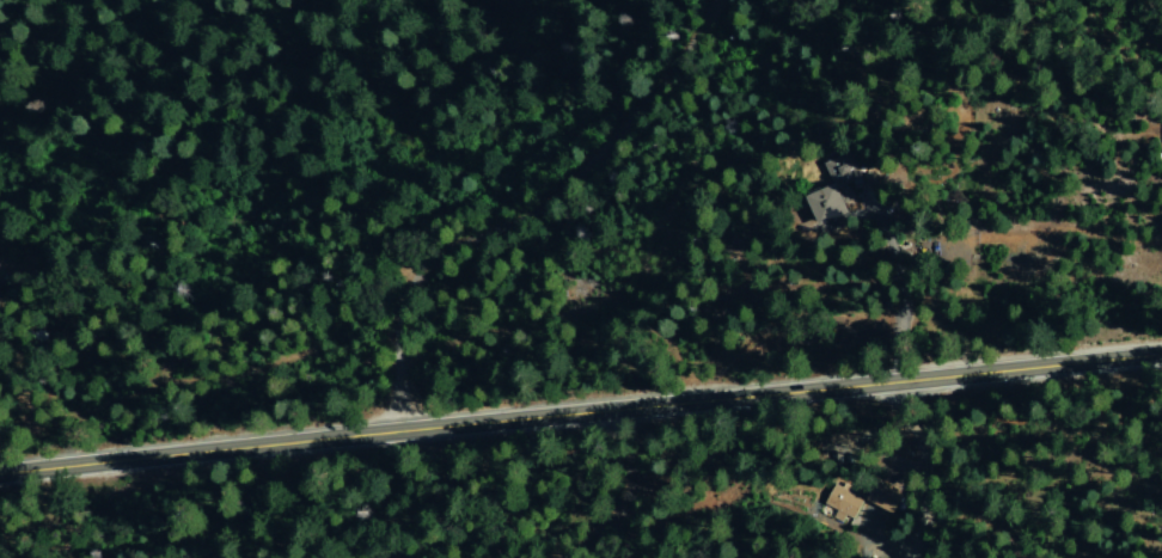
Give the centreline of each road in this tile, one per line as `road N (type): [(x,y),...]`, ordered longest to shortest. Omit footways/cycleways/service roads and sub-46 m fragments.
road 1 (trunk): [(1161,353),(0,473)]
road 2 (residential): [(713,0),(579,172),(423,278),(399,337),(404,429)]

